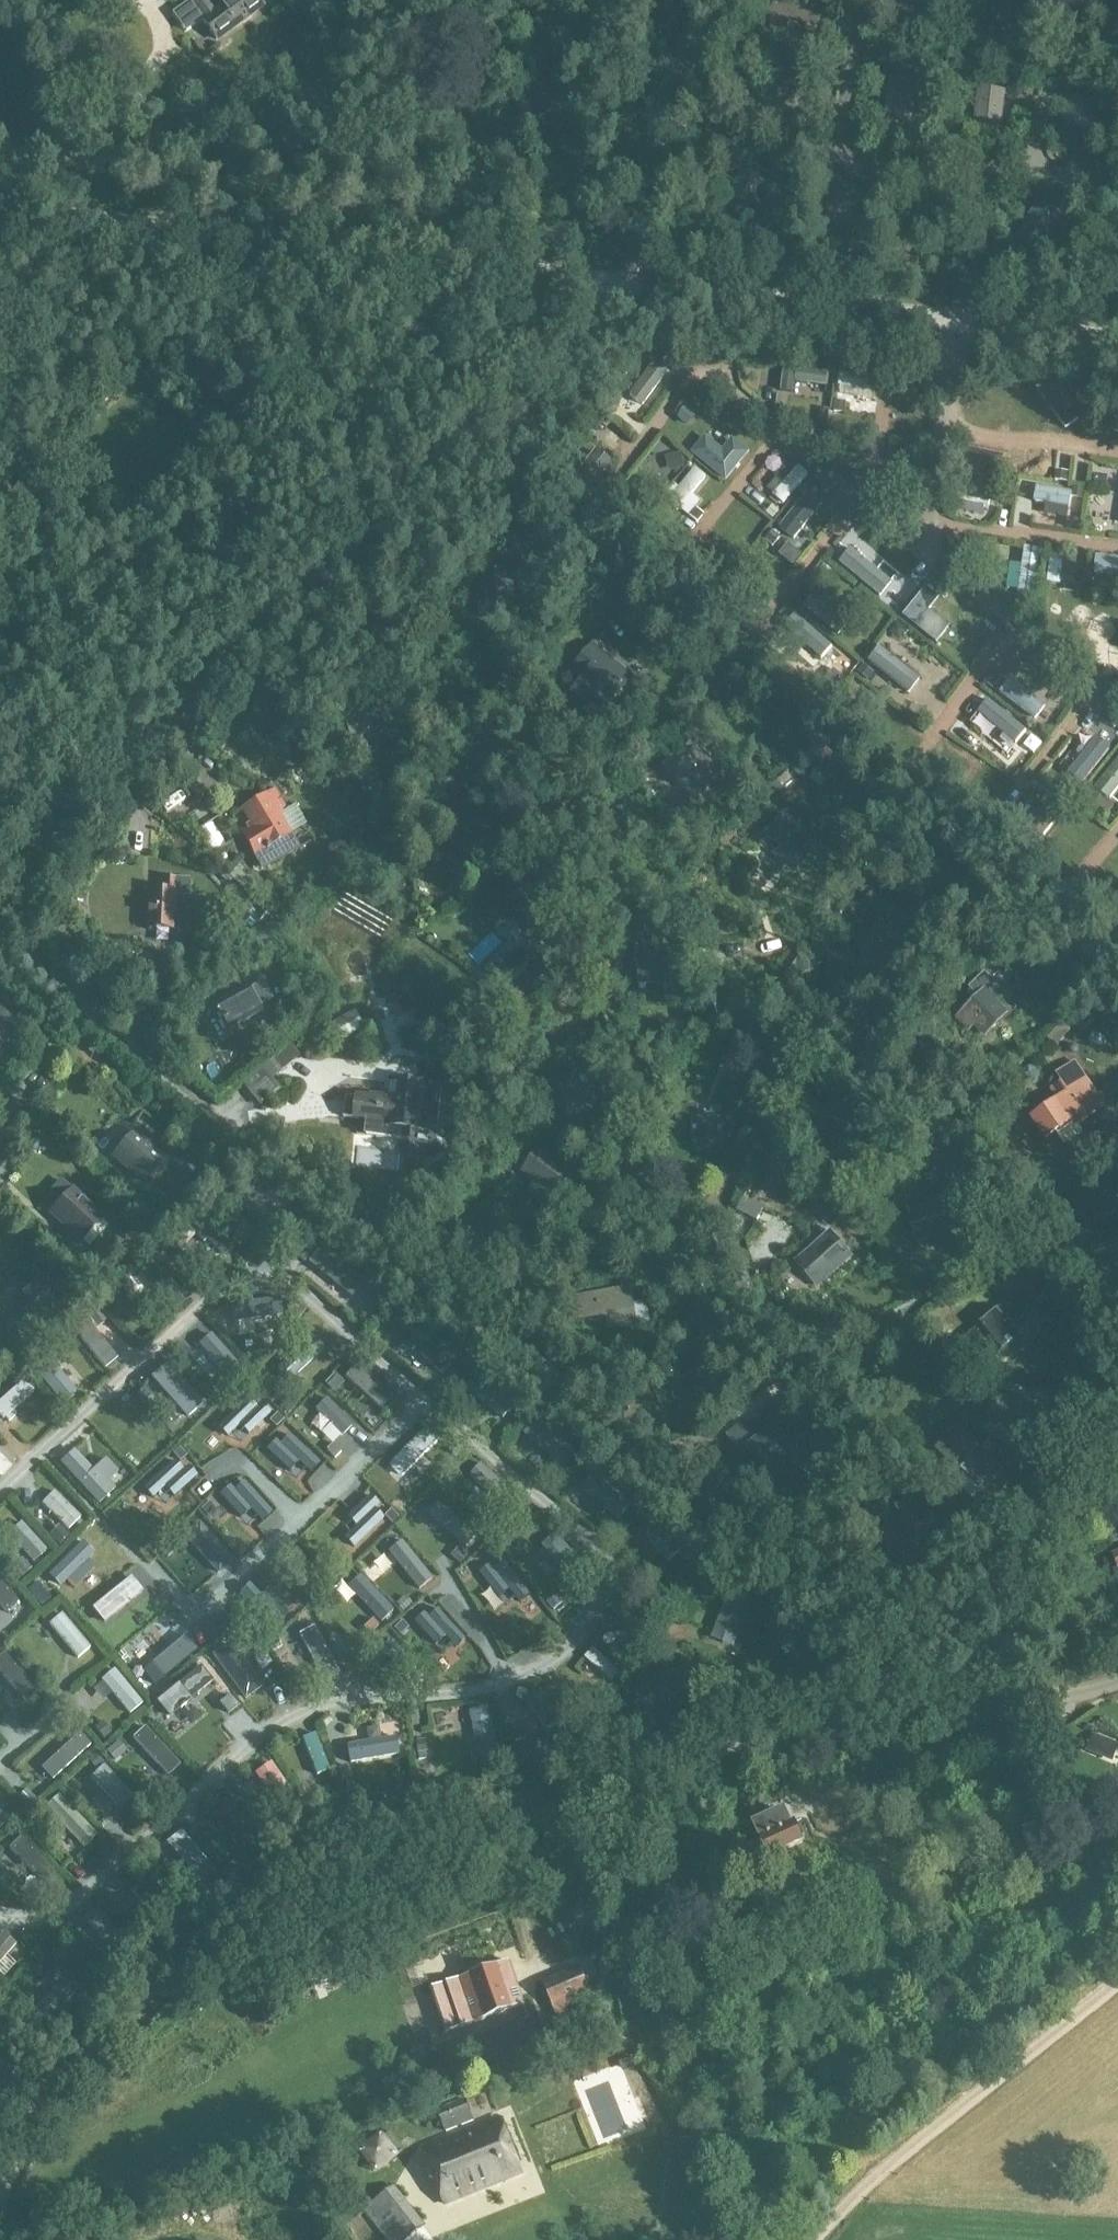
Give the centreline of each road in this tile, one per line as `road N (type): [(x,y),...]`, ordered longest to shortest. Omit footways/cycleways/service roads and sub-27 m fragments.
road 1 (unclassified): [(42,2102),(326,1854),(368,1828),(619,1783),(801,1733),(1058,1702),(1117,1682)]
road 2 (tertiary): [(638,284),(0,211)]
road 3 (track): [(477,1331),(934,1711)]
road 4 (tertiary): [(1117,338),(638,284)]
road 5 (track): [(298,602),(638,284)]
road 6 (track): [(818,2239),(927,2131),(1117,1981)]
road 7 (track): [(12,862),(298,602)]
road 8 (track): [(975,1706),(1117,1396)]
road 9 (unclassified): [(696,0),(638,284)]
road 10 (track): [(9,212),(62,0)]

